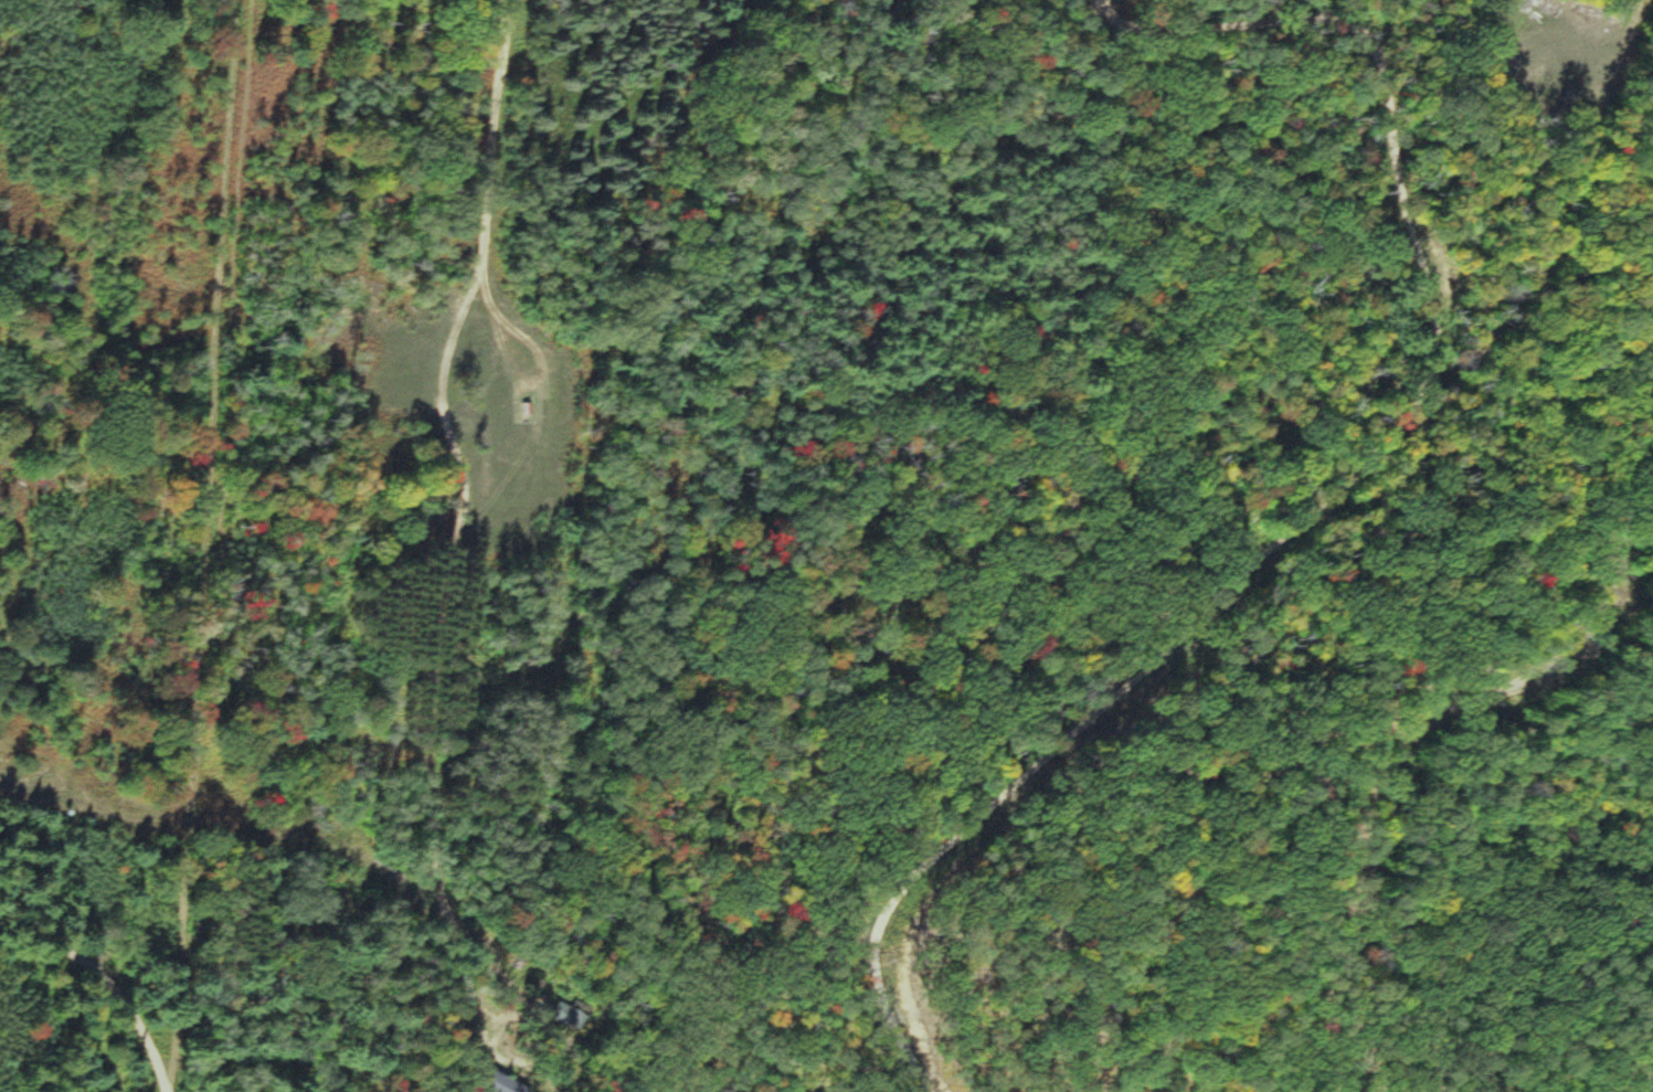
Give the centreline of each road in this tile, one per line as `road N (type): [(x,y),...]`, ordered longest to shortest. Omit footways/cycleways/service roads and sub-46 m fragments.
road 1 (track): [(230,0),(213,377),(223,572),(171,1091)]

